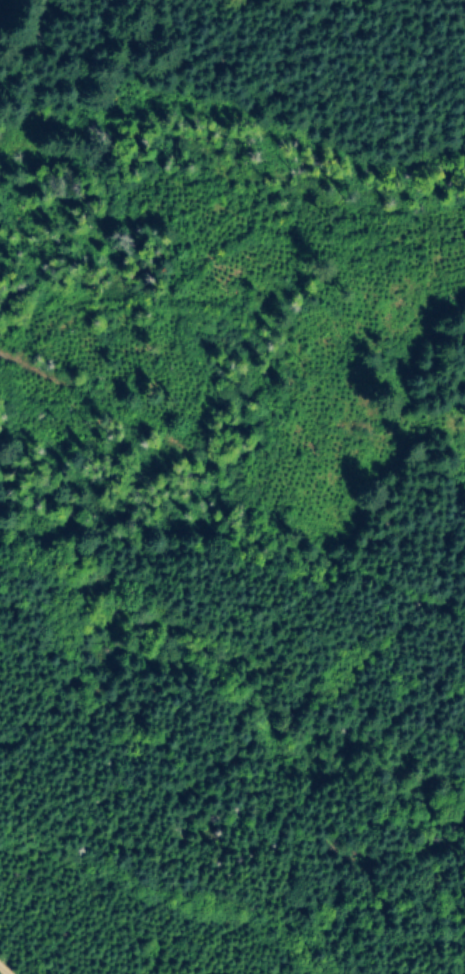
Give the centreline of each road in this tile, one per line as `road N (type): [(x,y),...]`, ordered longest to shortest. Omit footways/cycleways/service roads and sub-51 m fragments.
road 1 (track): [(464,614),(229,521),(74,414),(0,393)]

